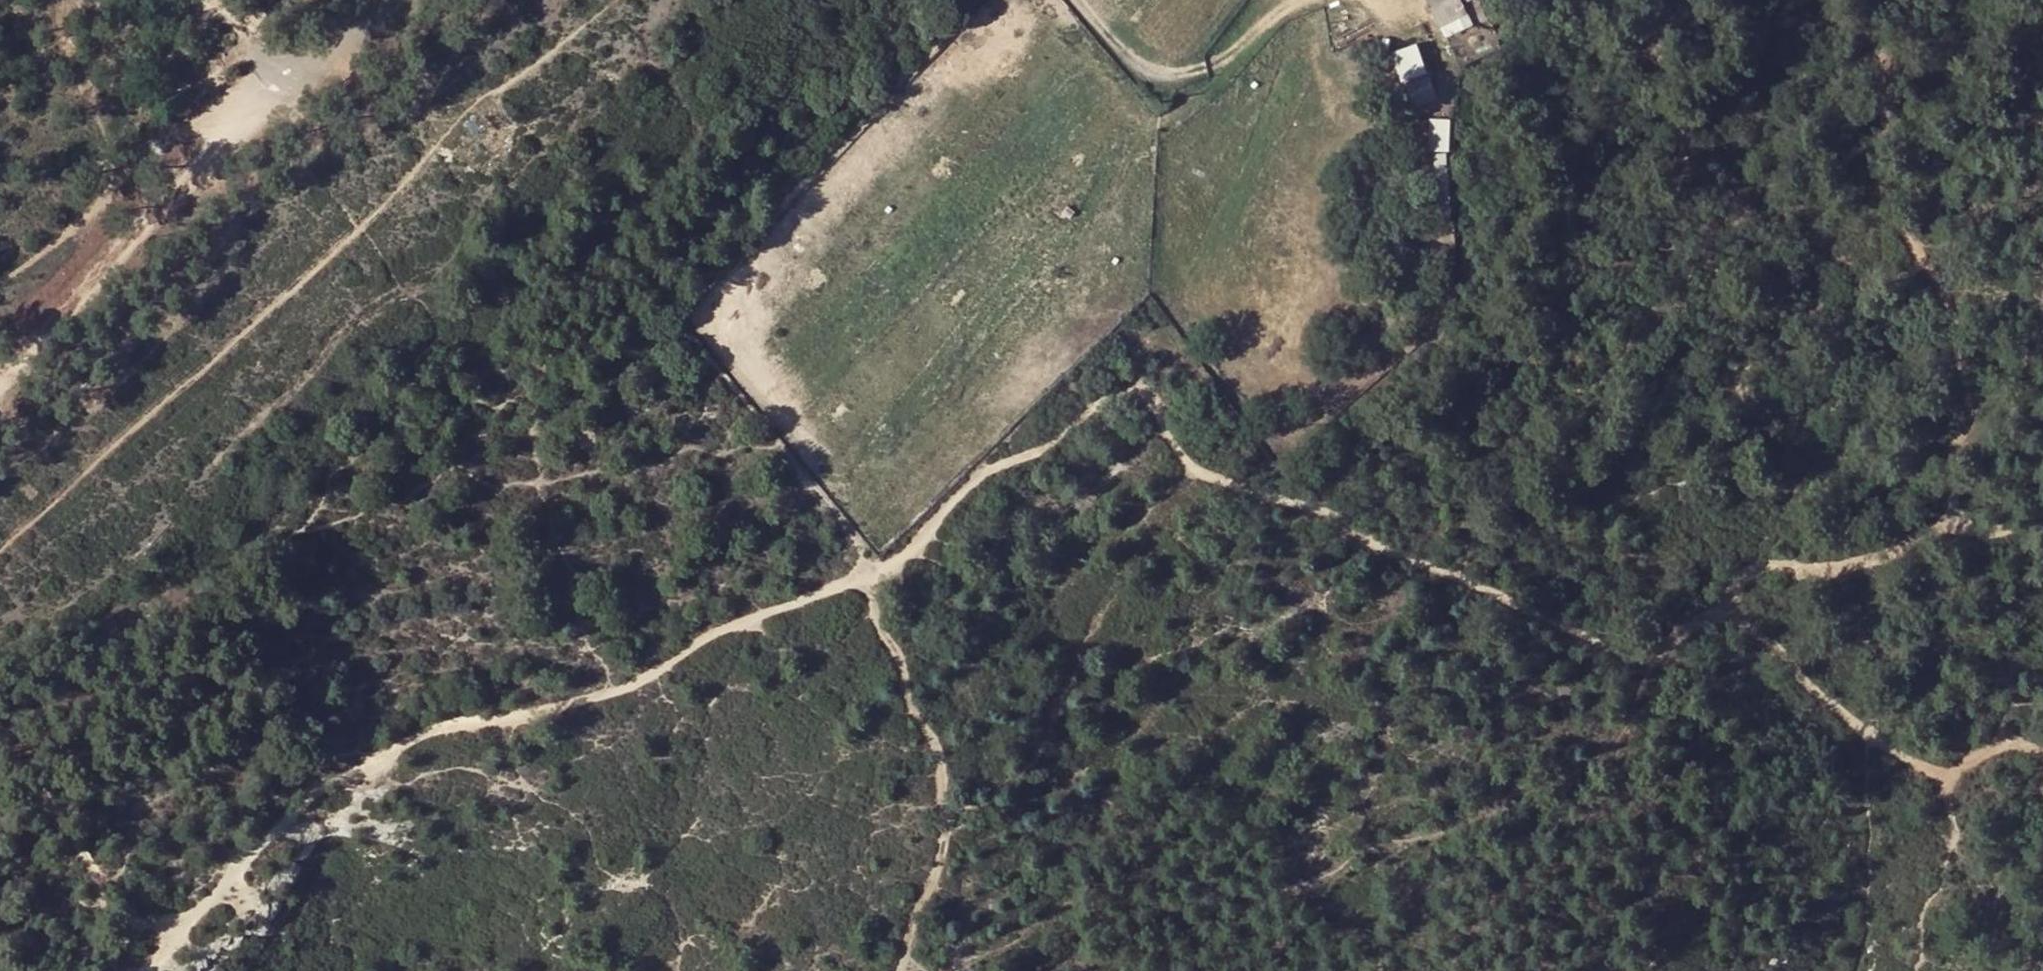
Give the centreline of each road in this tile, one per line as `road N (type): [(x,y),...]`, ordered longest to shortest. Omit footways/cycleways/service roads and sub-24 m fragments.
road 1 (track): [(164,970),(330,790),(462,724),(538,715),(630,688),(705,643),(868,576),(928,537),(976,481),(1136,389),(1196,469),(1340,518),(1622,657),(1647,661),(1722,610),(1754,571),(1836,568),(1885,556),(1945,519),(1980,533),(2042,511)]
road 2 (track): [(397,0),(206,154),(147,225),(37,322),(26,353),(0,385)]
road 3 (track): [(1767,644),(1873,742),(1940,779),(2012,745),(2042,749)]

